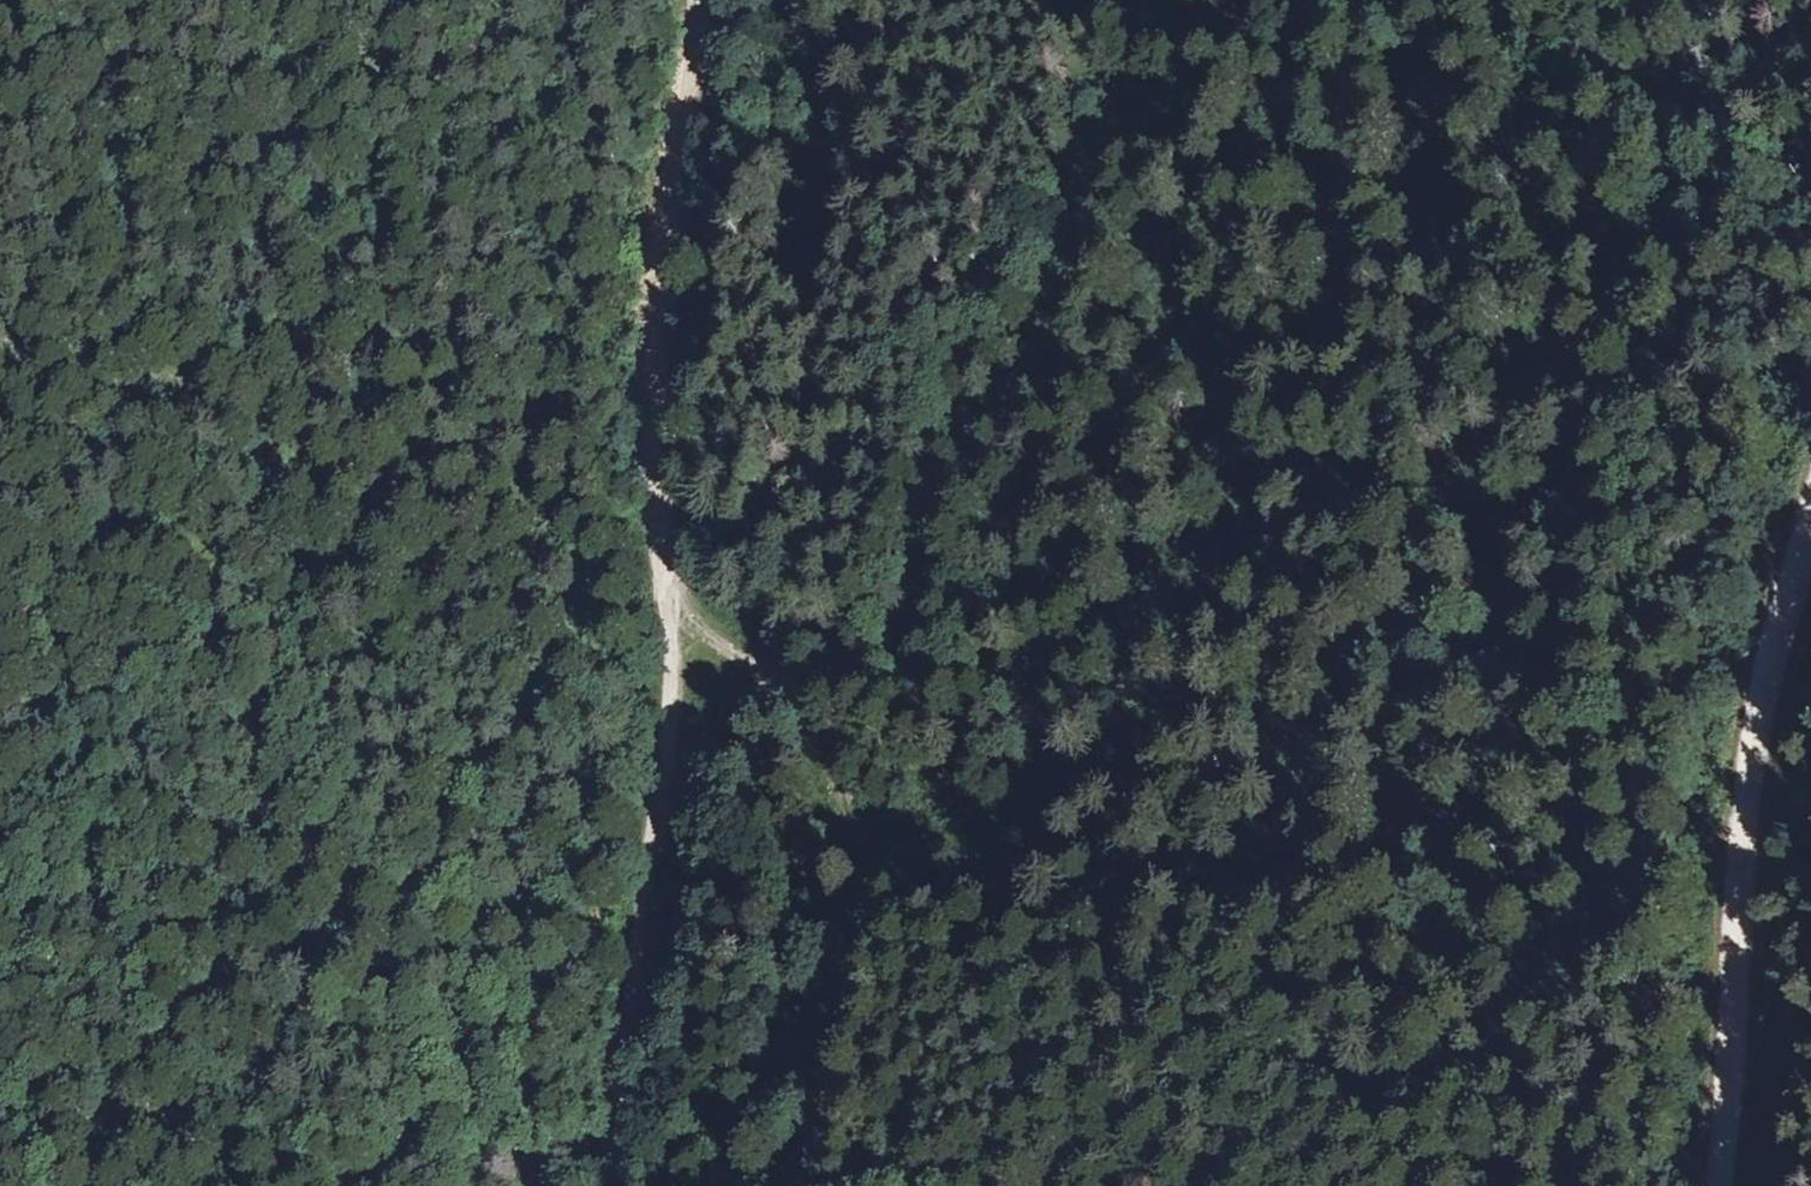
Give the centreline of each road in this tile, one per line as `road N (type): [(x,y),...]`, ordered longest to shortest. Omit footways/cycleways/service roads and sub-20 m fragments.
road 1 (track): [(717,0),(660,317),(677,660),(608,1110),(613,1185)]
road 2 (track): [(1810,457),(1735,781),(1703,1185)]

